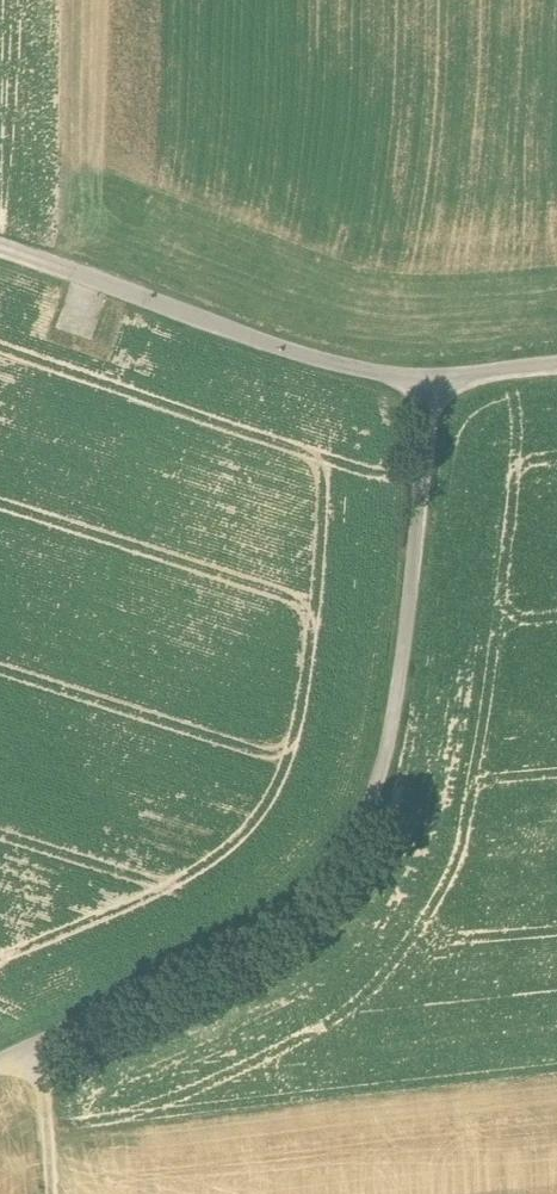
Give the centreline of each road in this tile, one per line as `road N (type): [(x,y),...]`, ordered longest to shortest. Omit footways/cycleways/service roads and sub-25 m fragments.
road 1 (unclassified): [(0,1063),(242,952),(317,889),(346,850),(376,784),(394,706),(427,378)]
road 2 (unclassified): [(0,247),(325,361),(427,378)]
road 3 (track): [(49,1193),(47,1078),(32,1047)]
road 4 (unclassified): [(427,378),(556,365)]

